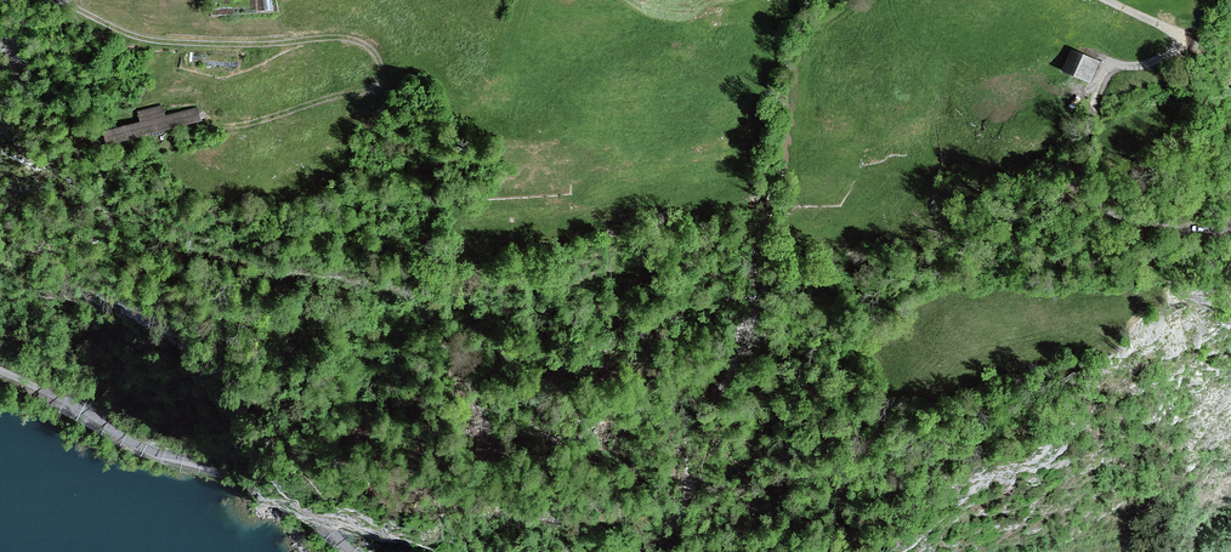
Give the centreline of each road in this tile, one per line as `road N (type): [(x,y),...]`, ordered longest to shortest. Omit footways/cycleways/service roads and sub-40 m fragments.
road 1 (track): [(67,0),(106,23),(158,38),(354,32),(377,57),(349,91),(294,112),(110,142)]
road 2 (track): [(1110,0),(1184,39),(1176,53),(1107,68),(1098,78),(1083,162),(1091,199),(1155,227),(1230,225)]
road 3 (unclassified): [(0,369),(163,456),(291,494),(350,551)]

